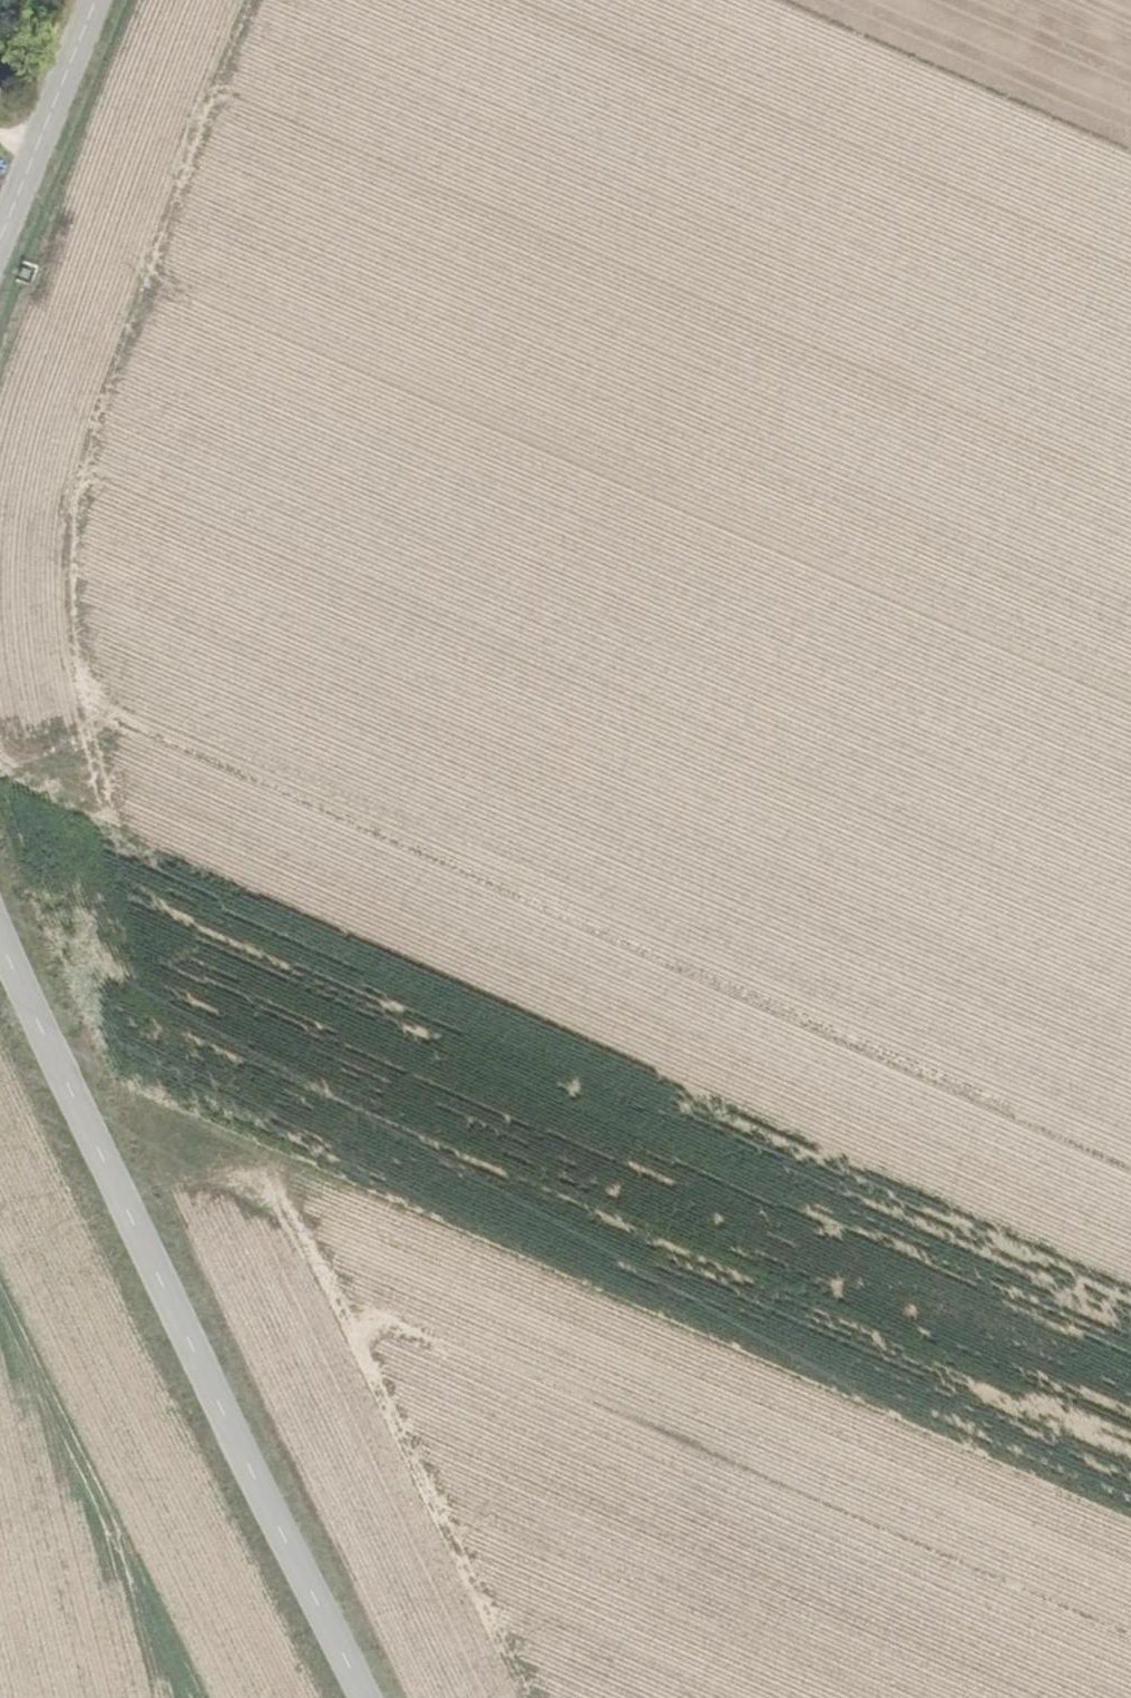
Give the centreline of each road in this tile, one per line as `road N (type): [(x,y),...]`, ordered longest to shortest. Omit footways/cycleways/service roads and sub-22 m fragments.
road 1 (secondary): [(363,1697),(0,935)]
road 2 (secondary): [(0,230),(93,0)]

